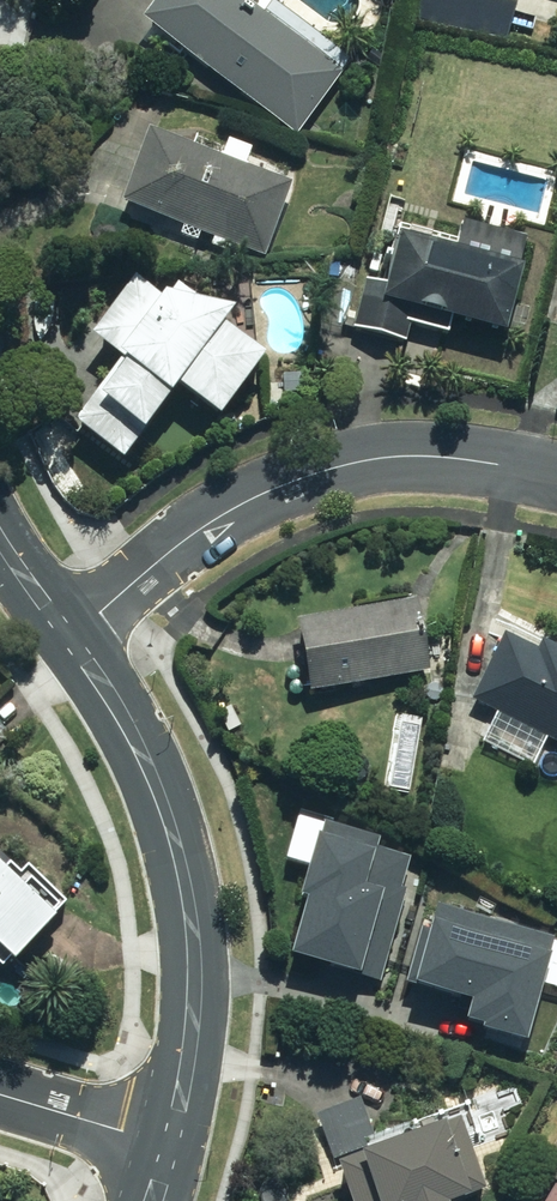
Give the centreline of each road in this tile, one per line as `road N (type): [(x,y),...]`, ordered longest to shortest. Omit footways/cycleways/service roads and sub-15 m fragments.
road 1 (residential): [(74,636),(158,561),(284,482),(374,457),(489,460),(556,477)]
road 2 (tertiary): [(173,1138),(197,960),(191,894),(154,770),(74,636)]
road 3 (residential): [(0,1093),(173,1138)]
road 4 (tertiary): [(74,636),(0,540)]

